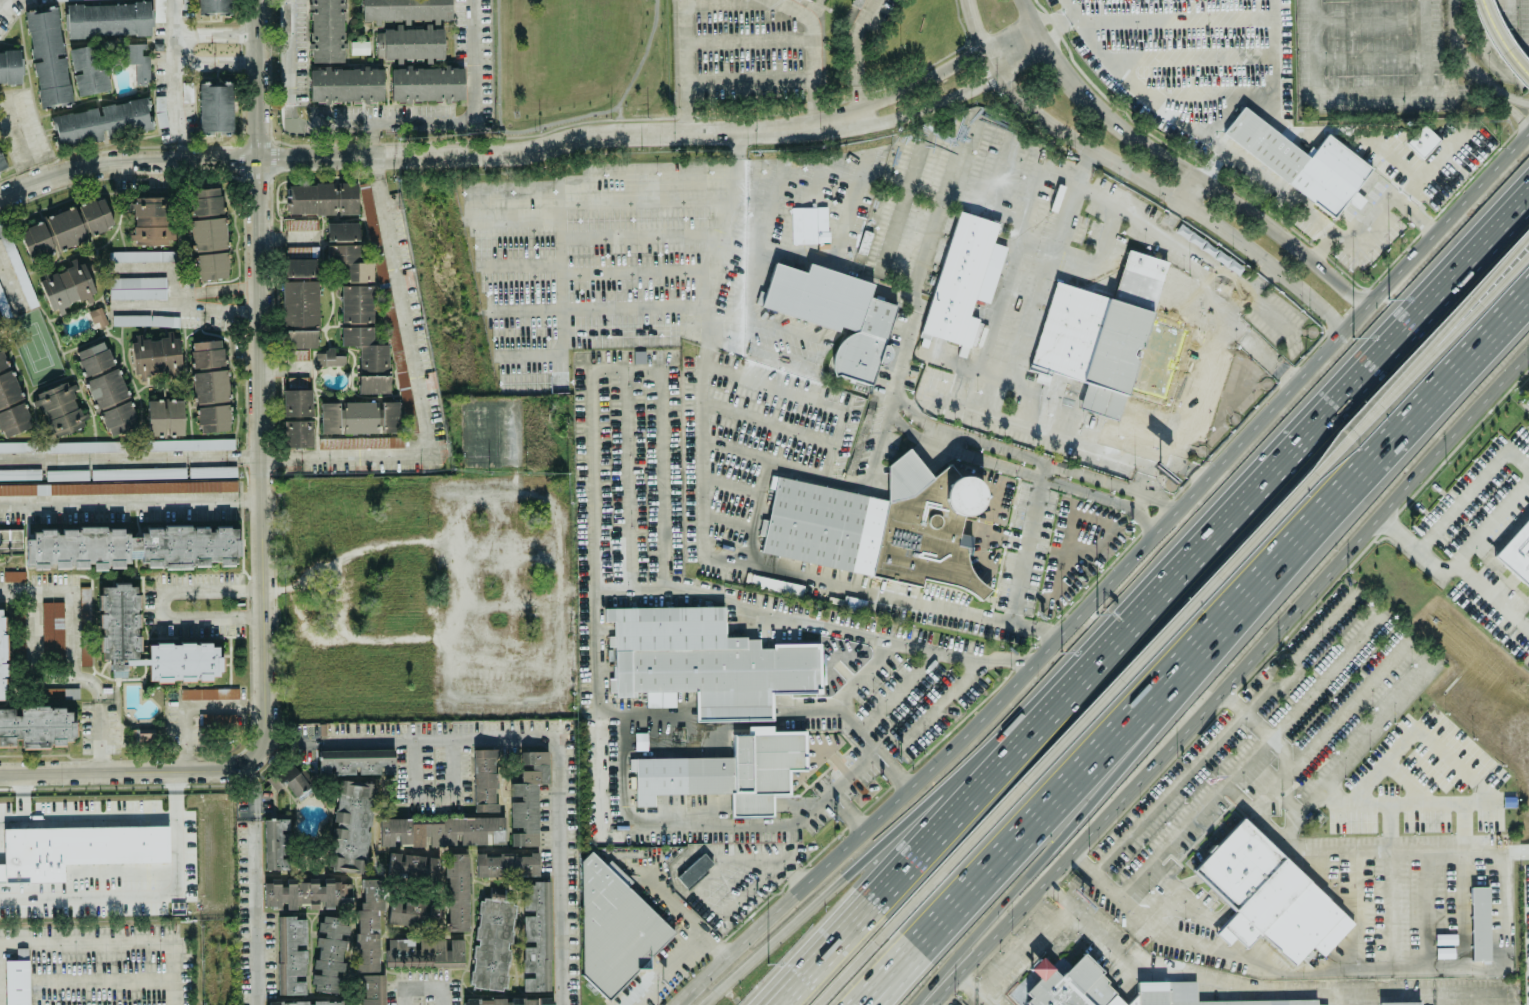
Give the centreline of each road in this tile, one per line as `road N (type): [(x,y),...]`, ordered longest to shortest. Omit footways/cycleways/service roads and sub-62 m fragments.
road 1 (primary): [(1368,310),(986,722),(681,1004)]
road 2 (primary): [(931,1004),(1528,355)]
road 3 (residential): [(0,198),(104,161),(532,151),(590,135),(818,126)]
road 4 (motorway): [(1168,584),(705,1004)]
road 5 (motorway): [(861,1004),(1059,788),(1280,565)]
road 6 (motorway): [(913,1004),(1219,658),(1280,565)]
road 7 (motorway): [(1168,584),(779,1004)]
road 8 (motorway): [(1417,369),(1024,784)]
road 9 (motorway): [(1528,196),(1168,584)]
road 10 (tertiary): [(967,0),(1000,73),(1038,114),(1242,241),(1348,332)]
road 11 (residential): [(263,489),(257,0)]
road 12 (tertiary): [(1368,310),(1088,100),(1022,0)]
road 13 (motorway): [(1280,565),(1528,299)]
road 14 (motorway): [(1024,784),(817,1004)]
road 15 (residential): [(0,770),(249,764),(262,746)]
road 16 (residential): [(818,126),(903,117),(984,85),(1045,40)]
road 17 (residential): [(1031,19),(939,74),(818,126)]
road 18 (primary): [(1528,134),(1368,310)]
road 19 (motorway): [(1528,233),(1417,369)]
road 20 (motorway): [(1528,253),(1417,369)]

